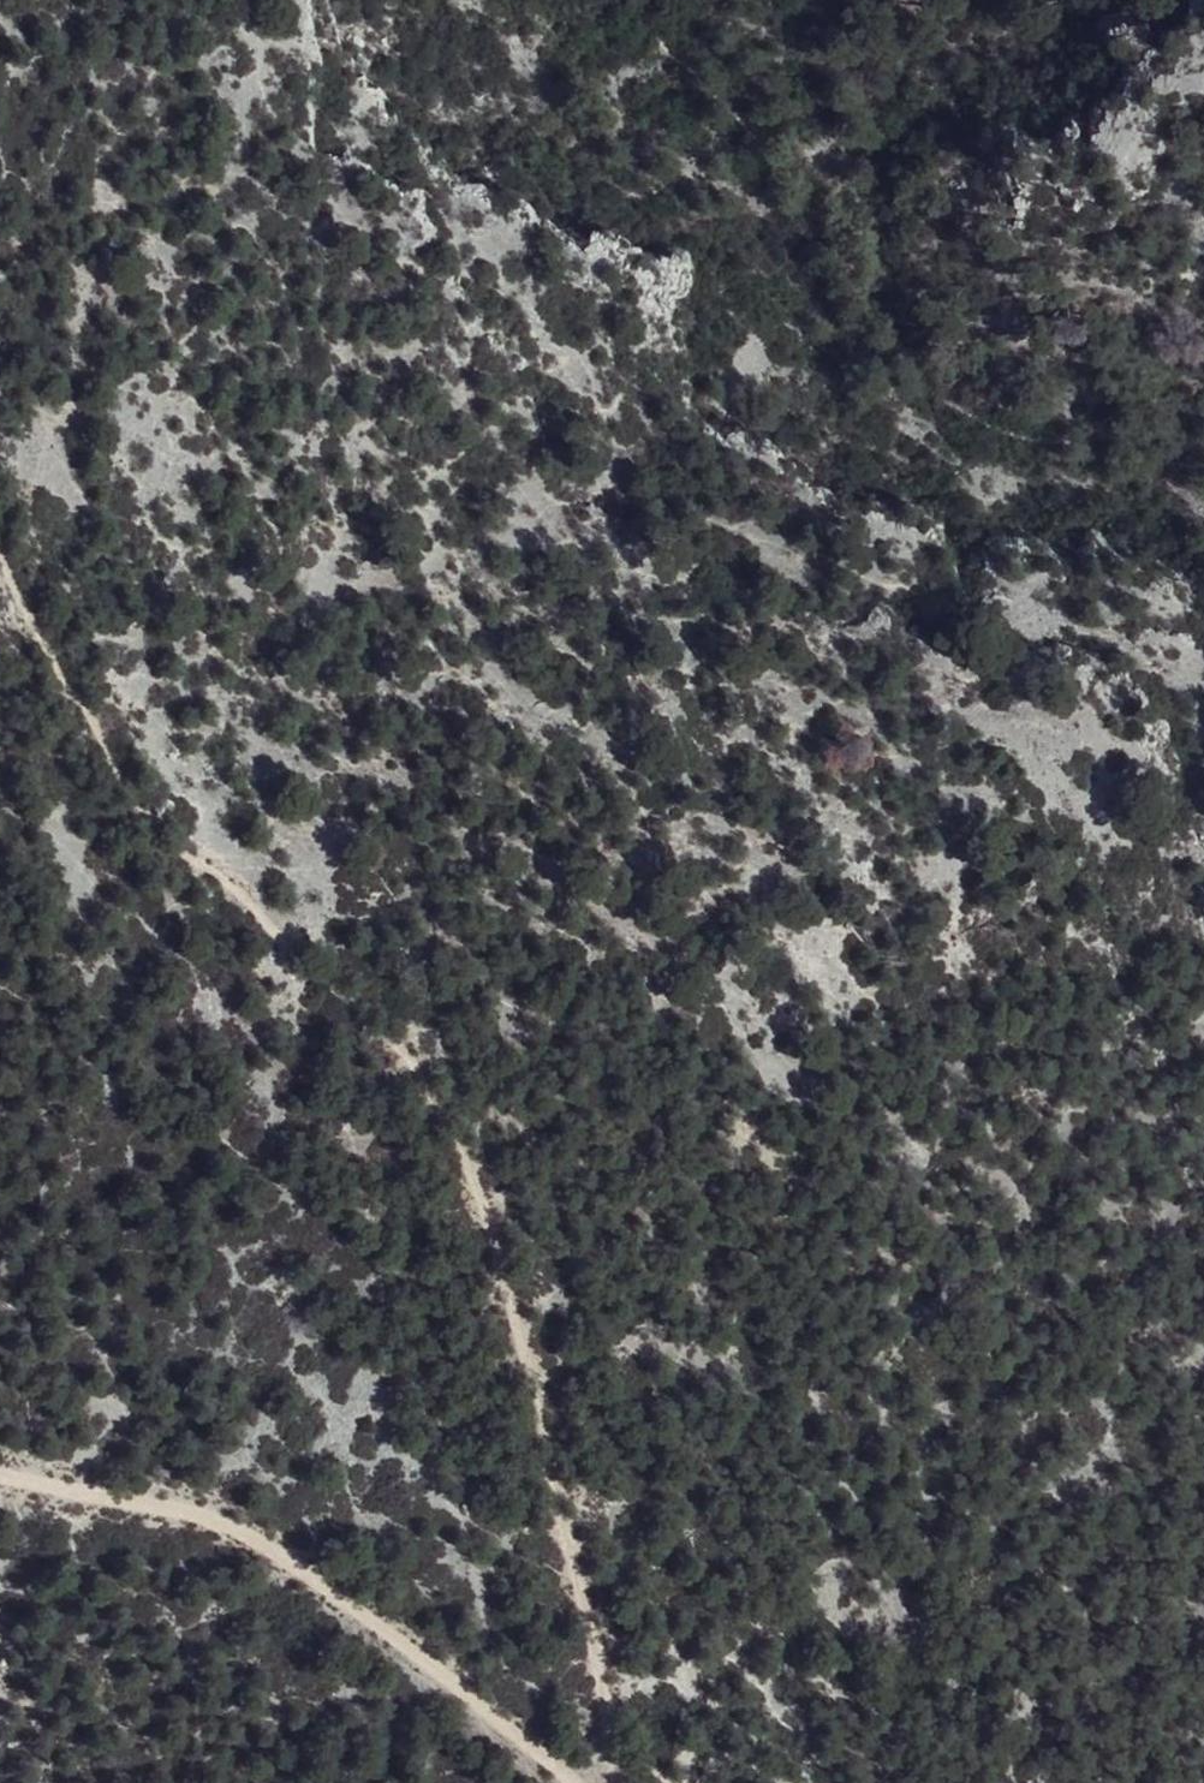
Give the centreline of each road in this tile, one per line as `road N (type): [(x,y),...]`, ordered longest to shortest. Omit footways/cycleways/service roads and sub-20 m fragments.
road 1 (track): [(0,1477),(93,1480),(281,1575),(571,1782)]

